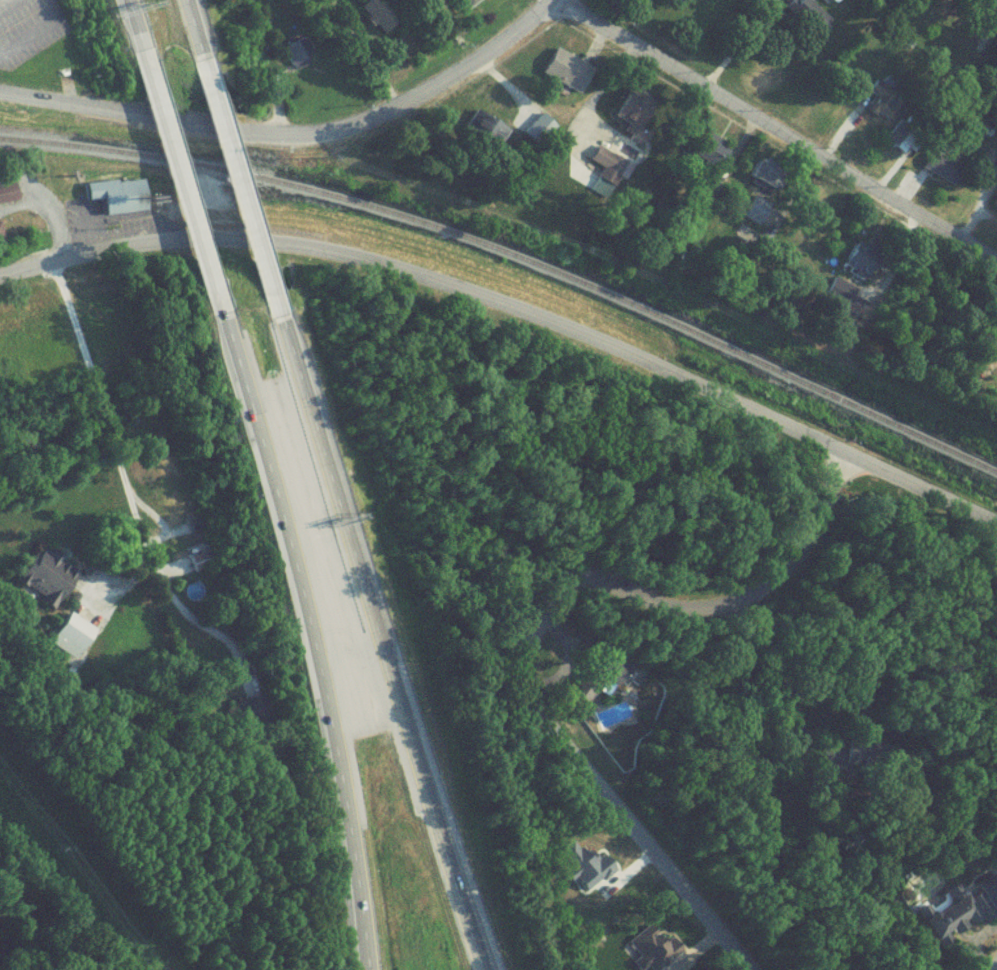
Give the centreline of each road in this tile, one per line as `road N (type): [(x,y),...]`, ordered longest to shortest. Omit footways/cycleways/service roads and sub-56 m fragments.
road 1 (residential): [(749,969),(543,722),(528,686),(533,662),(597,574),(643,601),(714,623),(812,590),(850,461)]
road 2 (motorway): [(483,969),(269,285)]
road 3 (motorway): [(206,279),(320,664),(360,884),(367,969)]
road 4 (tertiary): [(560,0),(410,103),(350,130),(305,139),(0,98)]
road 5 (secondary): [(996,529),(716,397),(480,299)]
road 6 (residential): [(996,265),(557,5)]
road 7 (secondary): [(151,248),(310,248),(480,299)]
road 8 (motorway): [(269,285),(200,54)]
road 9 (motorway): [(143,55),(206,279)]
road 10 (secondary): [(0,277),(151,248)]

